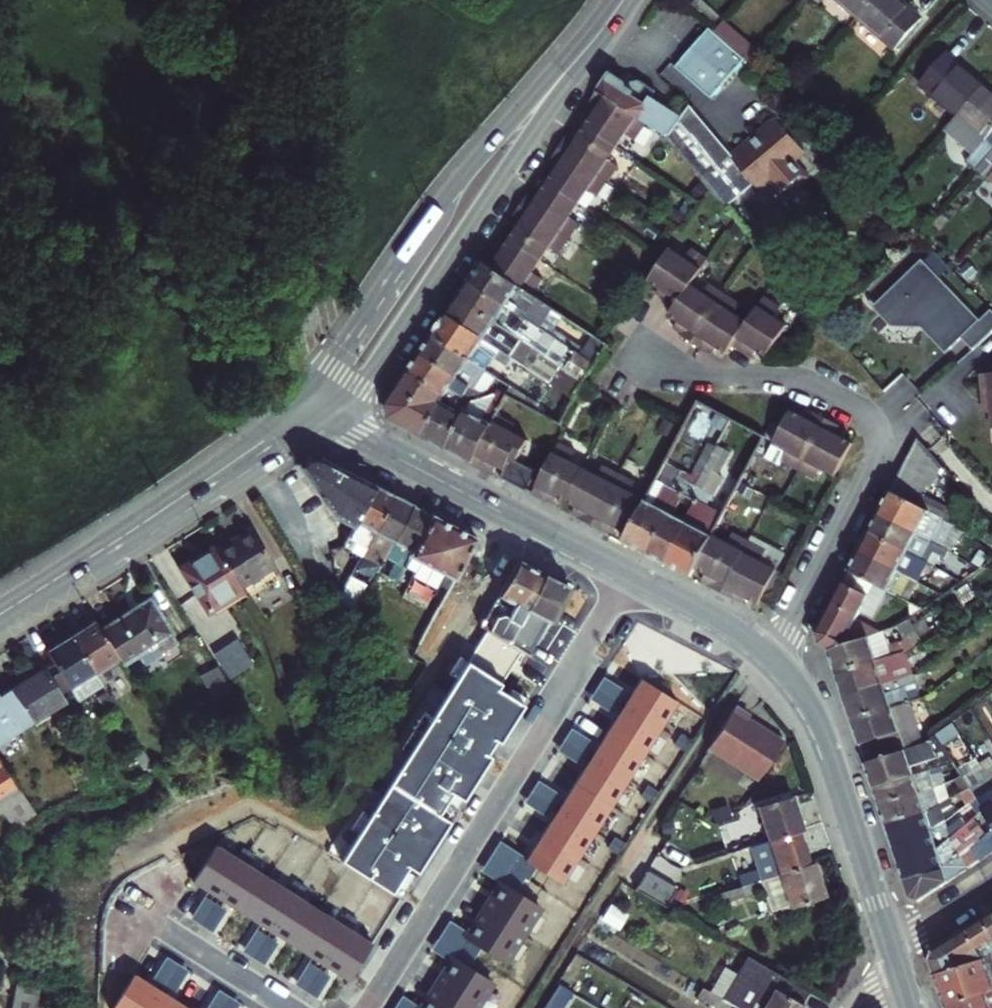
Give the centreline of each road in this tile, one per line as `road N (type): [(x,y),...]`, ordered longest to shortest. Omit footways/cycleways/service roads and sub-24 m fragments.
road 1 (residential): [(637,342),(694,372),(814,382),(860,407),(878,431),(877,461),(779,662)]
road 2 (secondary): [(315,412),(344,383),(485,176),(622,0)]
road 3 (residential): [(628,573),(544,727),(366,1007)]
road 4 (secondary): [(0,615),(315,412)]
road 5 (residential): [(315,412),(628,573)]
road 6 (residential): [(779,662),(805,692),(826,737),(893,954)]
road 7 (residential): [(126,906),(289,1007)]
road 8 (residential): [(628,573),(741,632),(779,662)]

